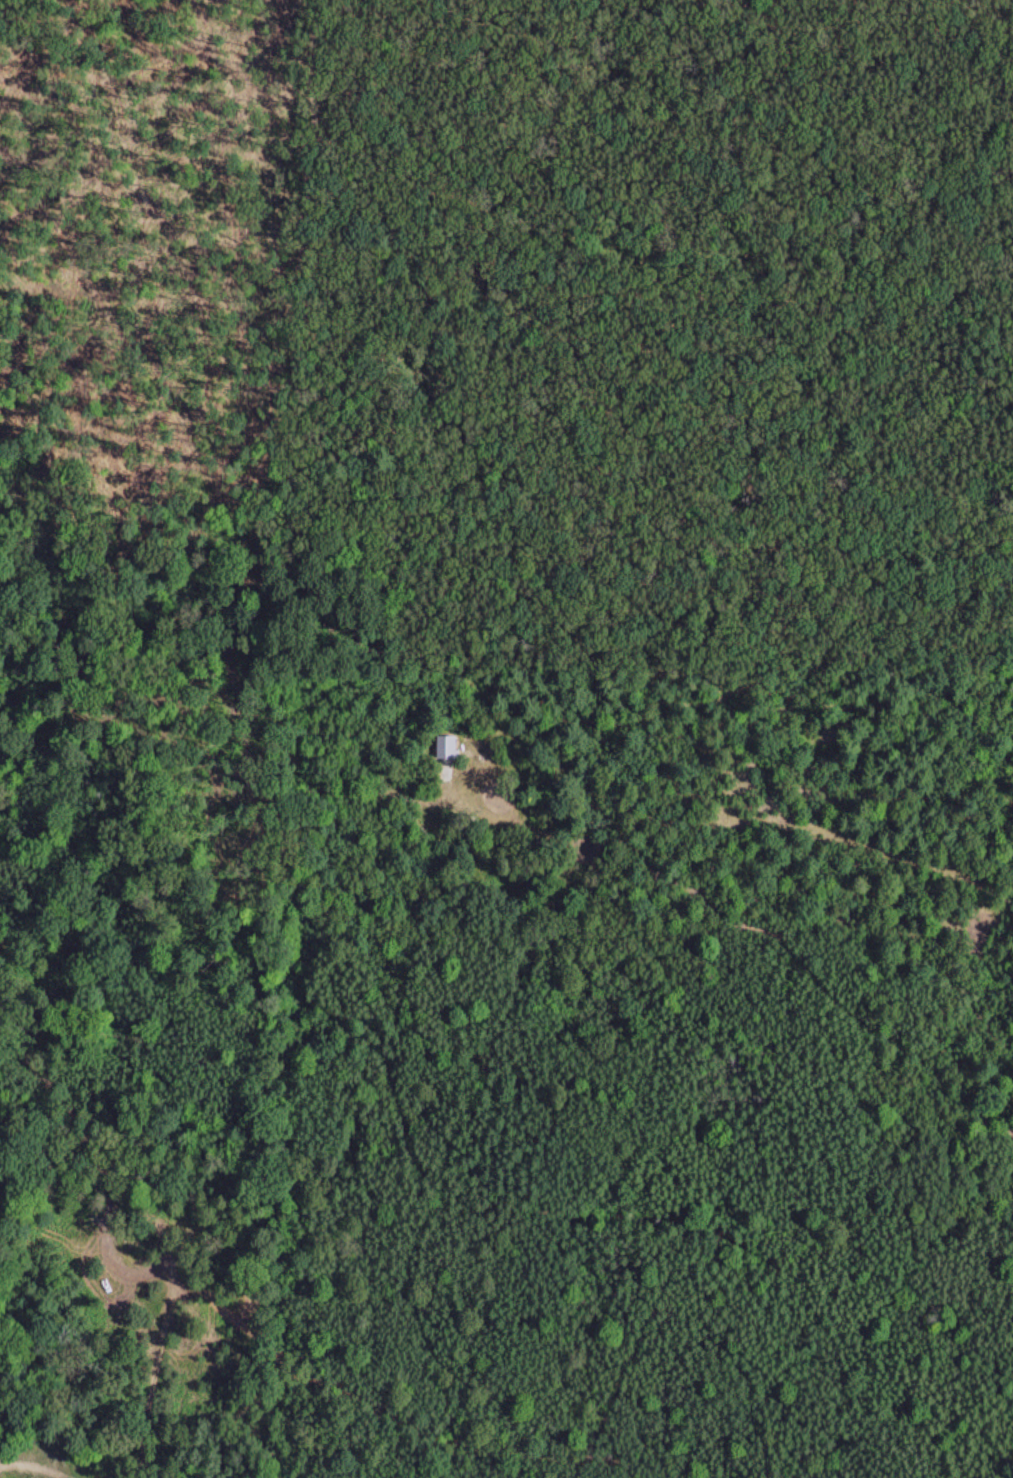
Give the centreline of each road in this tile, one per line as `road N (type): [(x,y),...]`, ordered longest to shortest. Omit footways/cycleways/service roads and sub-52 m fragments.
road 1 (track): [(261,1477),(280,0)]

